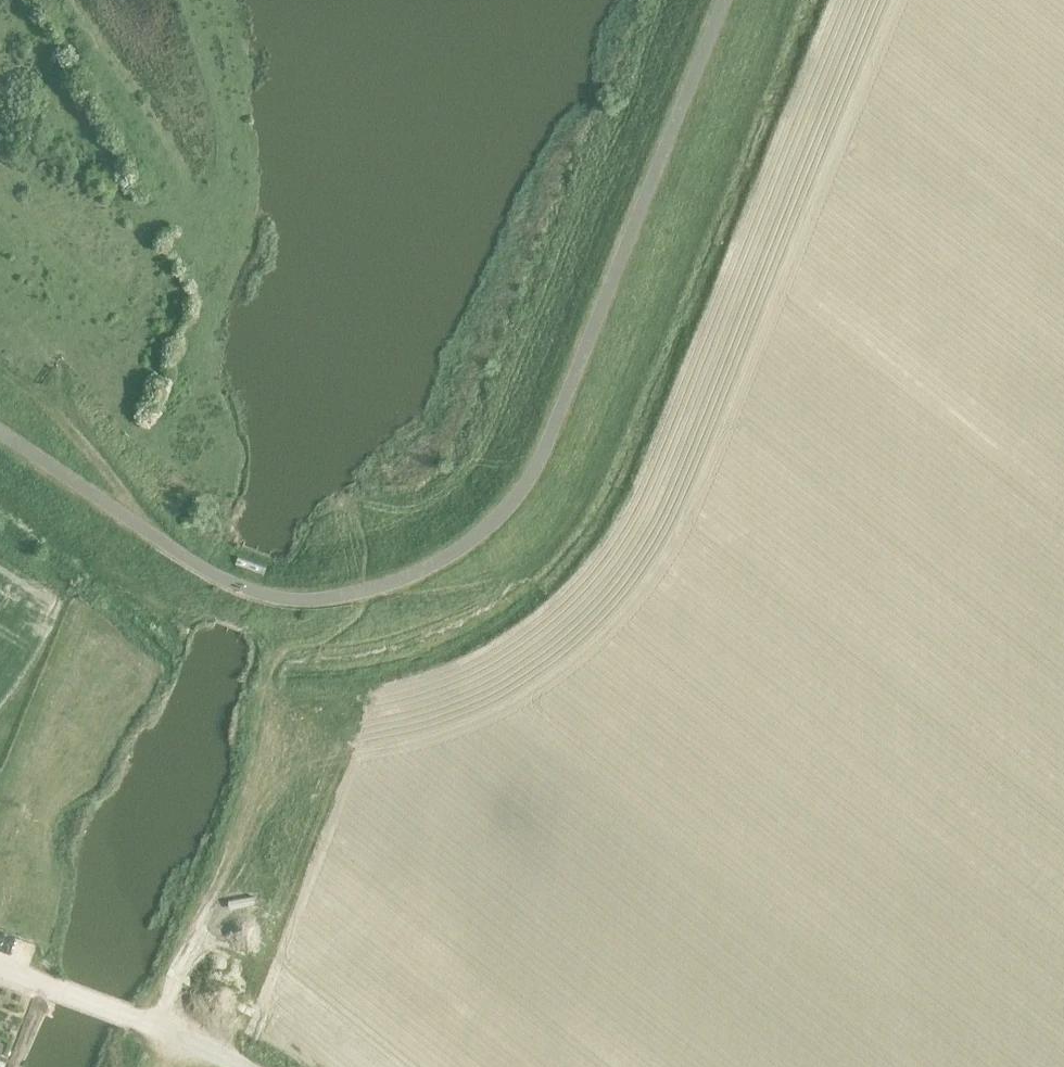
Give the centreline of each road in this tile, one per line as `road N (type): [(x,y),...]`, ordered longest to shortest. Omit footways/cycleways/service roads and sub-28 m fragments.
road 1 (unclassified): [(238,1066),(60,992)]

